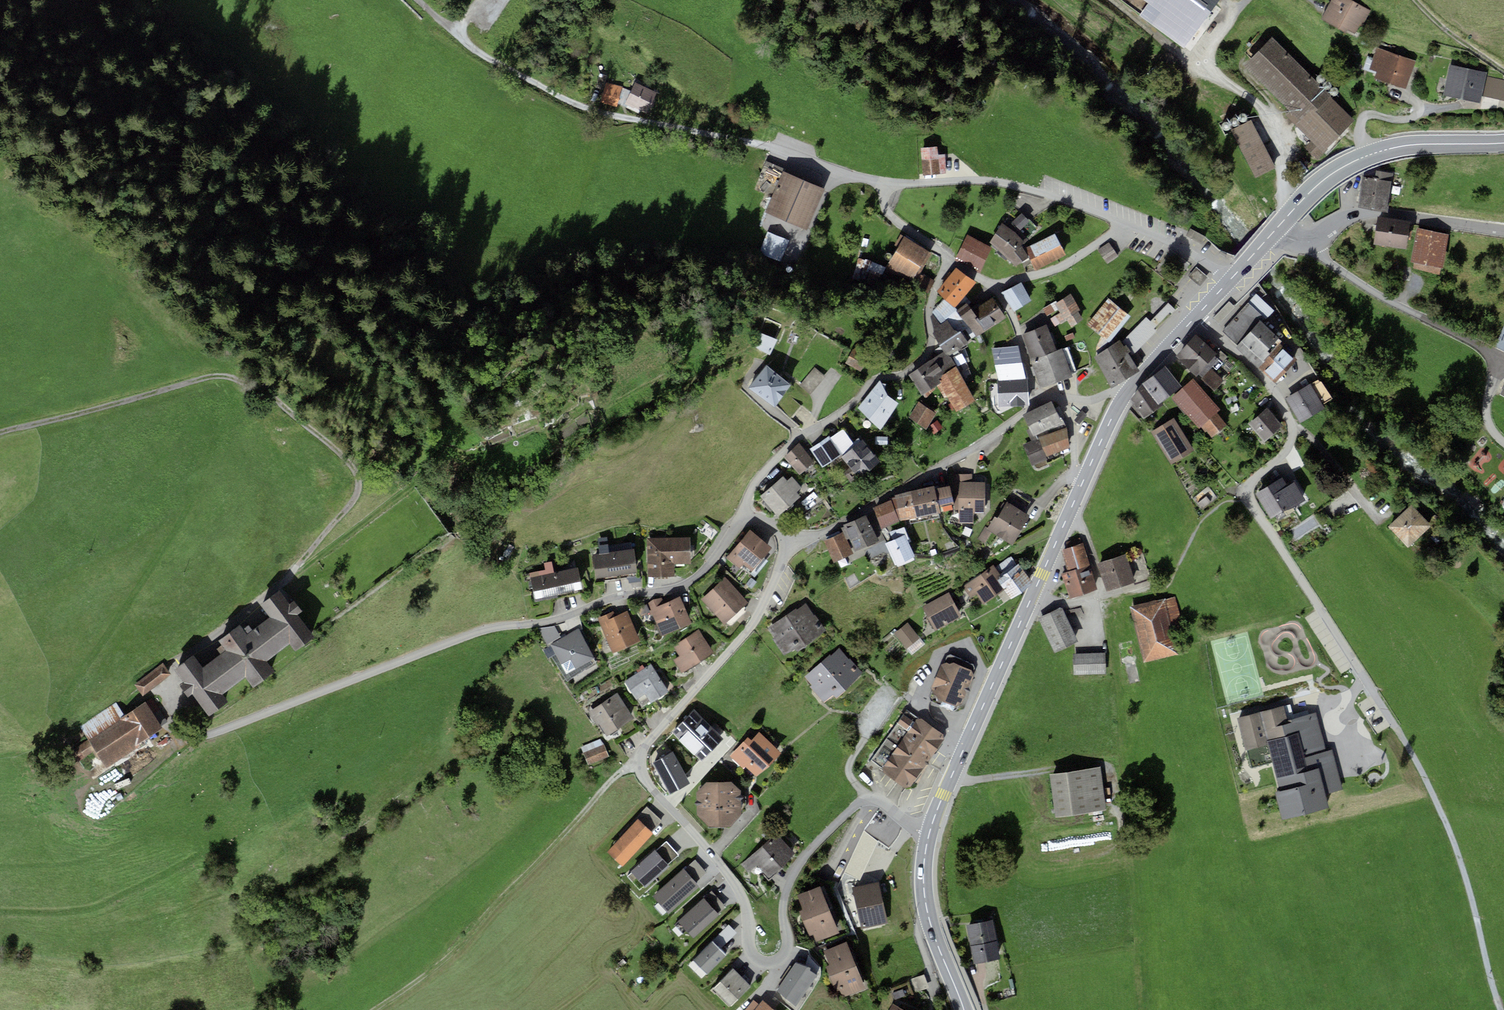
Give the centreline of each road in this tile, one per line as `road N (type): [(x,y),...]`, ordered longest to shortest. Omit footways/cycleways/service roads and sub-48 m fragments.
road 1 (residential): [(787,541),(757,616),(647,745),(646,781),(737,888),(753,955),(768,962),(788,949),(784,899),(797,868),(857,804),(879,801),(930,832)]
road 2 (residential): [(744,509),(714,558),(684,585),(475,633),(206,737),(190,733),(167,690)]
road 3 (track): [(284,580),(438,465),(473,476),(754,356),(758,366),(743,386)]
road 4 (track): [(284,580),(354,503),(360,482),(350,462),(235,378),(0,434)]
road 5 (residential): [(1195,318),(1270,384),(1292,419),(1286,451),(1252,481),(1246,498),(1397,727)]
road 6 (residential): [(888,184),(760,143),(587,109),(458,34),(483,0)]
road 7 (primary): [(1083,482),(930,832)]
road 8 (track): [(373,1009),(445,961),(616,776),(641,762)]
road 9 (residential): [(954,262),(929,298),(928,358),(876,379),(854,404),(799,438),(754,486),(744,509)]
road 10 (residential): [(1055,396),(830,529),(787,541)]
road 11 (track): [(1397,727),(1454,833),(1502,1009)]
road 12 (primary): [(1503,143),(1411,145),(1371,155),(1320,183),(1277,229)]
road 13 (residential): [(1123,223),(1005,184),(888,184)]
road 14 (residential): [(1503,362),(1391,302),(1327,261),(1312,242)]
road 15 (residential): [(1503,230),(1379,212),(1340,221),(1312,242)]
road 16 (primary): [(930,832),(926,906),(966,1009)]
road 17 (track): [(167,690),(174,668),(284,580)]
road 18 (residential): [(995,285),(1060,267),(1123,223)]
road 19 (residential): [(995,285),(1033,384),(1055,396)]
road 20 (residential): [(1231,280),(1123,223)]

